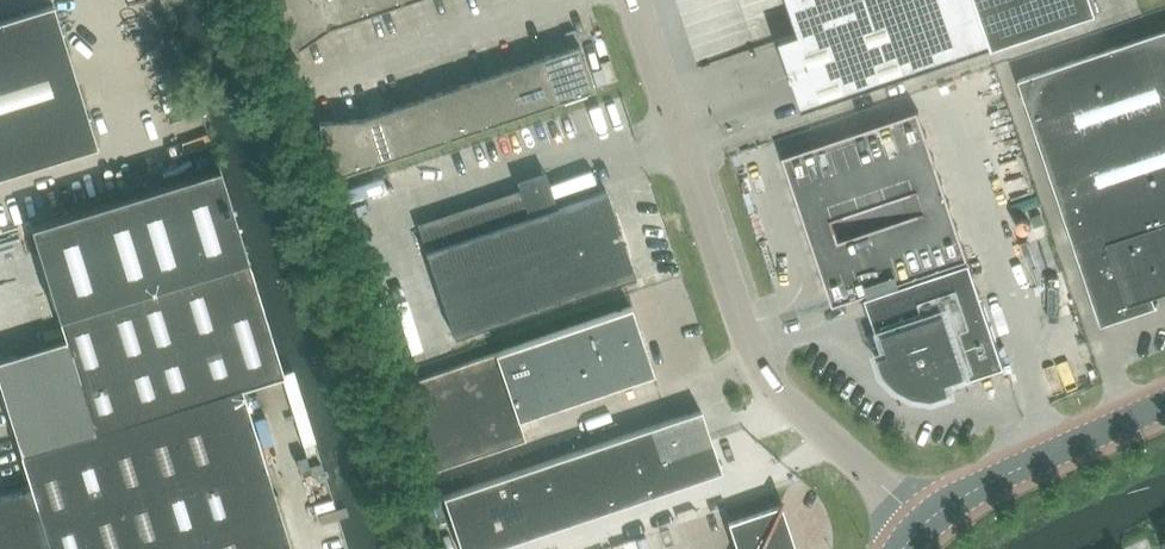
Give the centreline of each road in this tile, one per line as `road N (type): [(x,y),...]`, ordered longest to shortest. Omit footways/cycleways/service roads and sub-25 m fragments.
road 1 (unclassified): [(928,521),(759,376),(633,0)]
road 2 (tertiary): [(928,521),(1164,406)]

